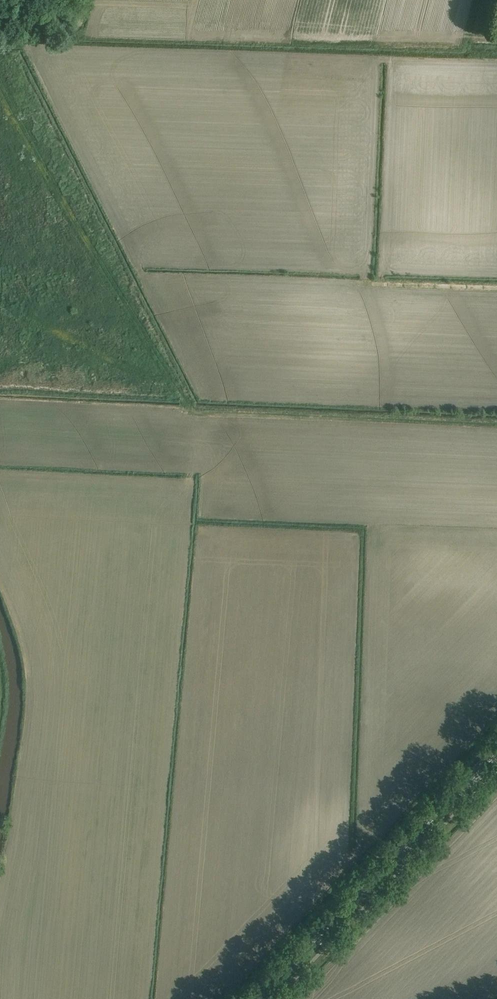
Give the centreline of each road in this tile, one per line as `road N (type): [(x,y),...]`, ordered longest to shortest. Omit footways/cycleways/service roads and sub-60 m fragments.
road 1 (secondary): [(259,998),(496,753)]

